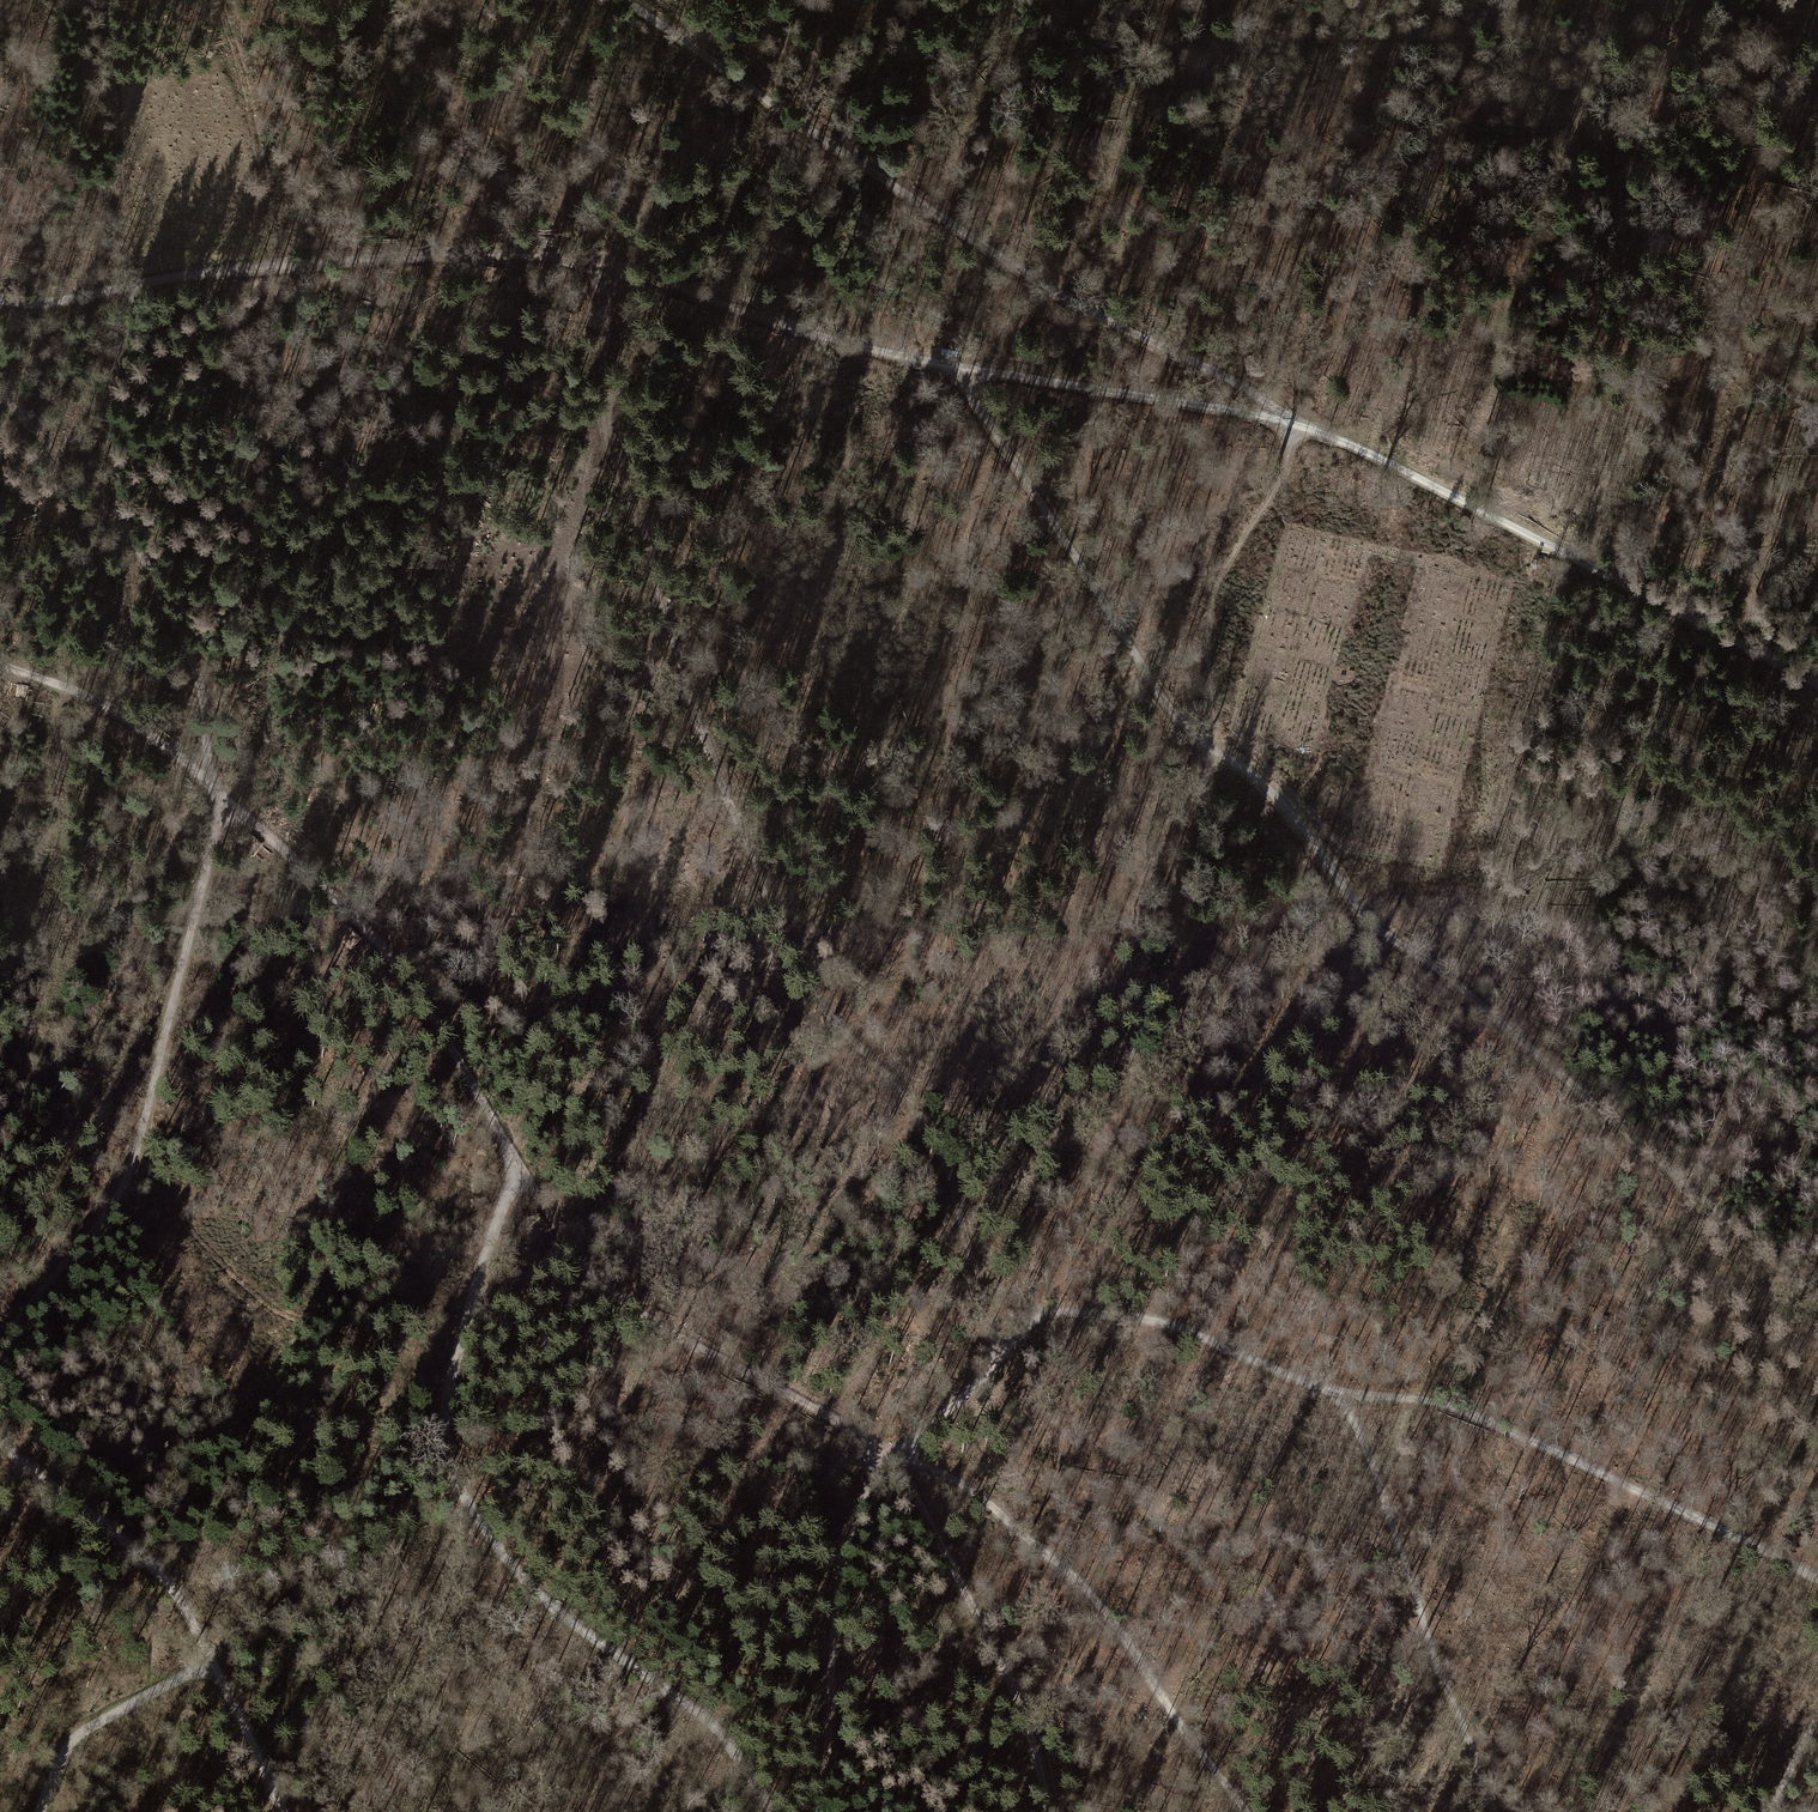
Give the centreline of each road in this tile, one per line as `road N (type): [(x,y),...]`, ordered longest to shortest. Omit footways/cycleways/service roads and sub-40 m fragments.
road 1 (track): [(0,300),(52,300),(338,260),(516,255),(605,264),(856,346),(1294,425),(1419,477),(1817,683)]
road 2 (track): [(1034,1305),(1119,1118),(1140,988),(1215,752),(1212,600),(1274,493),(1294,425),(1191,358),(1069,301),(623,0)]
road 3 (track): [(961,366),(972,399),(1185,728),(1284,804),(1371,925),(1423,955),(1817,1291)]
road 4 (track): [(605,264),(607,433),(710,755),(804,992),(885,1077),(922,1133),(983,1287)]
road 5 (track): [(892,1454),(645,1319),(608,1286),(519,1167),(422,997),(342,903),(227,802)]
road 6 (track): [(519,1167),(446,1403),(450,1460),(498,1549),(536,1593),(717,1728),(774,1811)]
road 7 (track): [(227,802),(132,1178),(0,1350)]
road 8 (track): [(188,277),(149,302),(120,351),(112,507),(196,664),(207,721),(207,782)]
road 9 (track): [(1338,1393),(1457,1408),(1817,1578)]
road 10 (track): [(892,1454),(955,1479),(1087,1590),(1246,1811)]
road 11 (track): [(283,1811),(180,1596),(0,1442)]
road 12 (track): [(1338,1393),(1381,1485),(1494,1811)]
road 13 (track): [(1475,1000),(1497,1141),(1499,1279),(1413,1399)]
road 14 (track): [(1047,1811),(1015,1695),(892,1454)]
road 15 (track): [(815,1811),(839,1551),(862,1494),(892,1454)]
road 16 (track): [(1035,1318),(1061,1312),(1147,1319),(1338,1393)]
road 17 (track): [(227,802),(168,749),(88,696),(0,665)]
road 18 (track): [(212,1659),(72,1736),(40,1811)]
road 19 (track): [(892,1454),(984,1378),(1035,1318)]
road 20 (track): [(112,507),(0,389)]
road 21 (track): [(1522,0),(1559,123)]

